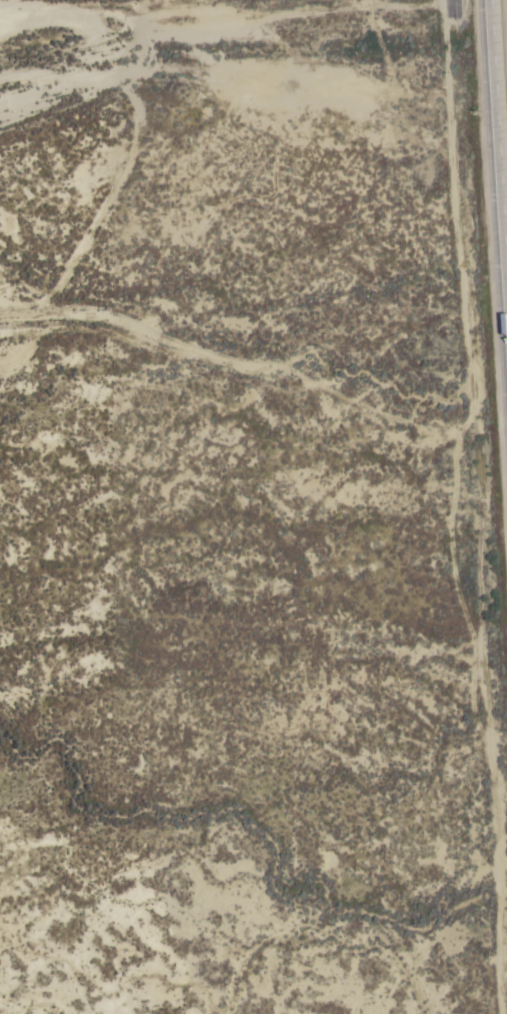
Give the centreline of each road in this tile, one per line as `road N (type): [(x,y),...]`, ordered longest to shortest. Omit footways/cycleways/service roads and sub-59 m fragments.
road 1 (track): [(454,15),(446,29),(449,99),(480,448),(482,659),(501,868),(503,1013)]
road 2 (motorway): [(491,0),(506,255)]

